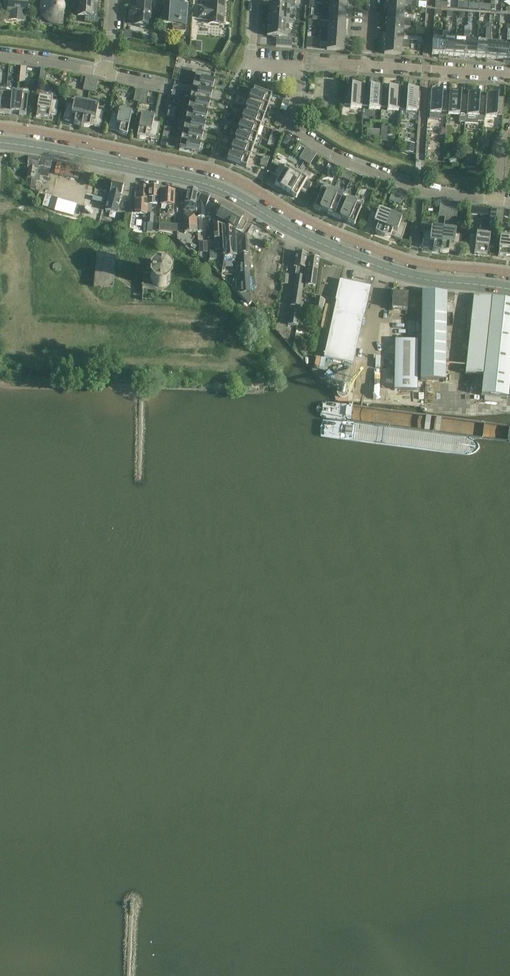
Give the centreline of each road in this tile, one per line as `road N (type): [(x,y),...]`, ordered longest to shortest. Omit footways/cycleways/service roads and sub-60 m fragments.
road 1 (tertiary): [(0,142),(192,180),(388,270),(509,289)]
road 2 (residential): [(301,68),(293,129),(417,189),(495,199)]
road 3 (residential): [(369,65),(509,75)]

